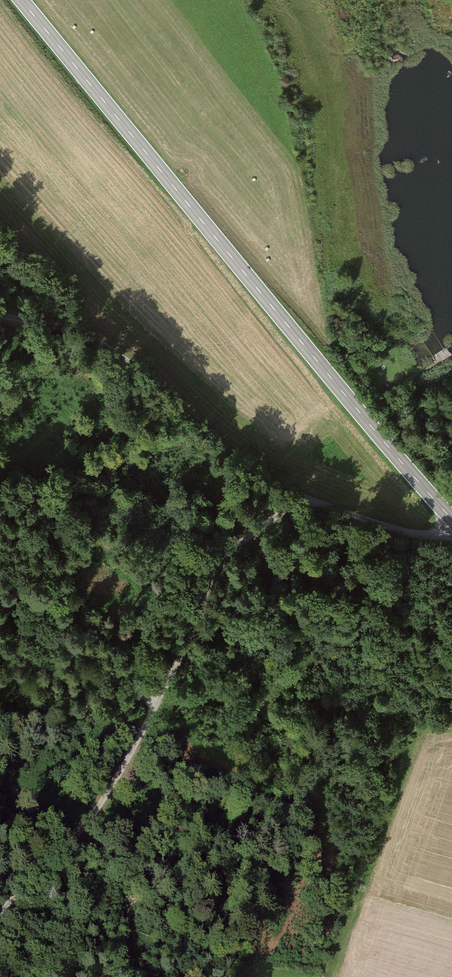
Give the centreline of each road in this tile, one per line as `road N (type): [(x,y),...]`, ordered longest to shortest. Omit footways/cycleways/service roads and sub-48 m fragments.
road 1 (primary): [(19,0),(451,519)]
road 2 (track): [(0,725),(170,684),(217,567),(302,499),(451,540)]
road 3 (track): [(302,499),(238,466),(106,338),(0,315)]
road 4 (track): [(170,684),(93,814),(0,913)]
road 5 (track): [(106,338),(0,225)]

